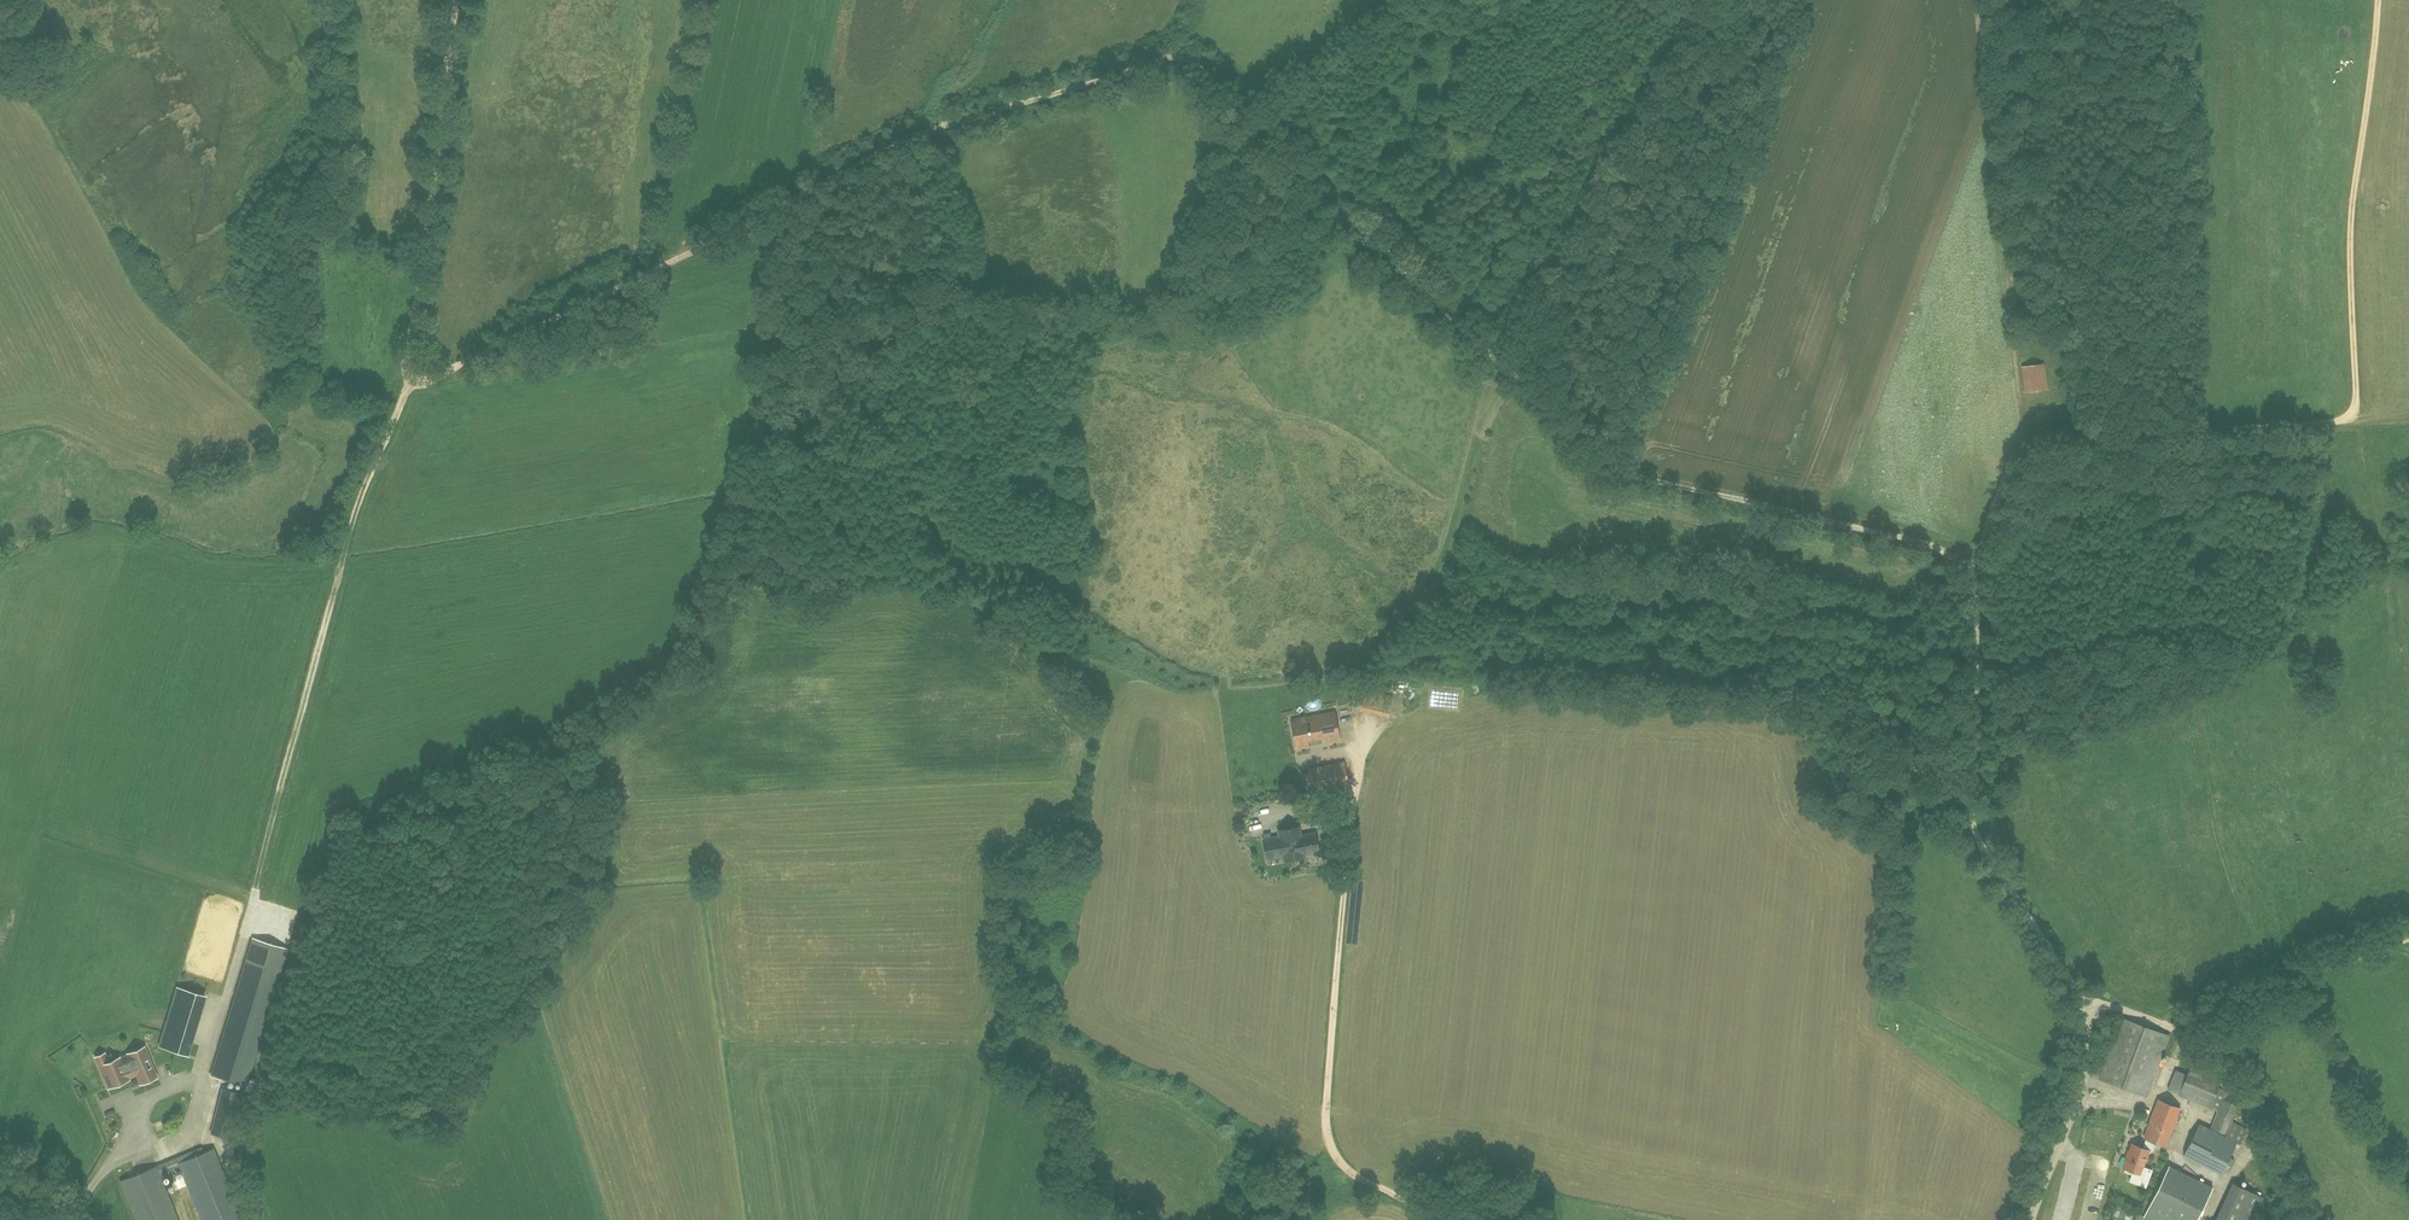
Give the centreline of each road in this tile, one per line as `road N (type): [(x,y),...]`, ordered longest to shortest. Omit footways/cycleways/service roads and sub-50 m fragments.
road 1 (track): [(1507,368),(1246,112),(1177,59),(955,126),(405,390)]
road 2 (unclassified): [(78,1219),(93,1183),(112,1166),(172,1140),(197,1118),(356,511)]
road 3 (track): [(1507,368),(1619,468),(1938,548),(1970,569)]
road 4 (track): [(1435,1219),(1346,1170),(1328,1140),(1360,773)]
road 5 (track): [(1970,569),(1974,829),(2086,1009)]
road 6 (track): [(405,390),(457,0)]
road 7 (track): [(2408,934),(2175,1027)]
road 8 (track): [(2297,1219),(2239,1089),(2175,1027)]
road 9 (unclassified): [(2031,1219),(2082,1079),(2086,1009)]
road 10 (track): [(405,390),(356,511)]

